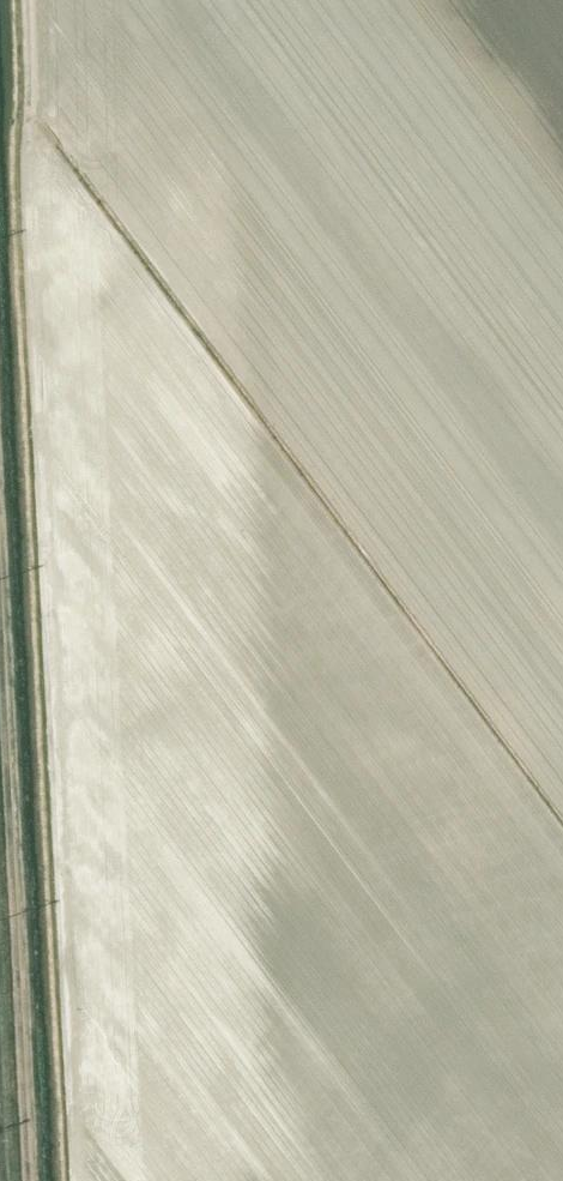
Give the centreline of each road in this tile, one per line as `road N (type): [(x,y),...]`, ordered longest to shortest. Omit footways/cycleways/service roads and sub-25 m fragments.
road 1 (track): [(30,0),(33,110),(78,183),(128,1180)]
road 2 (track): [(28,1180),(0,624)]

